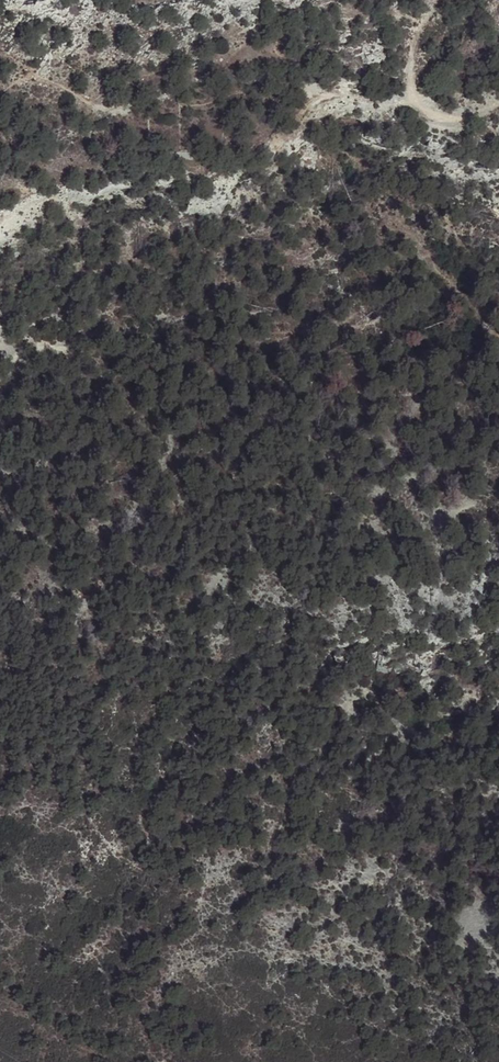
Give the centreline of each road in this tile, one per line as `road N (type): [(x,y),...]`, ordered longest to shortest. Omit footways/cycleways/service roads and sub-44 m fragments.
road 1 (track): [(498,129),(471,112),(431,111),(411,88),(410,61),(423,22),(445,0)]

